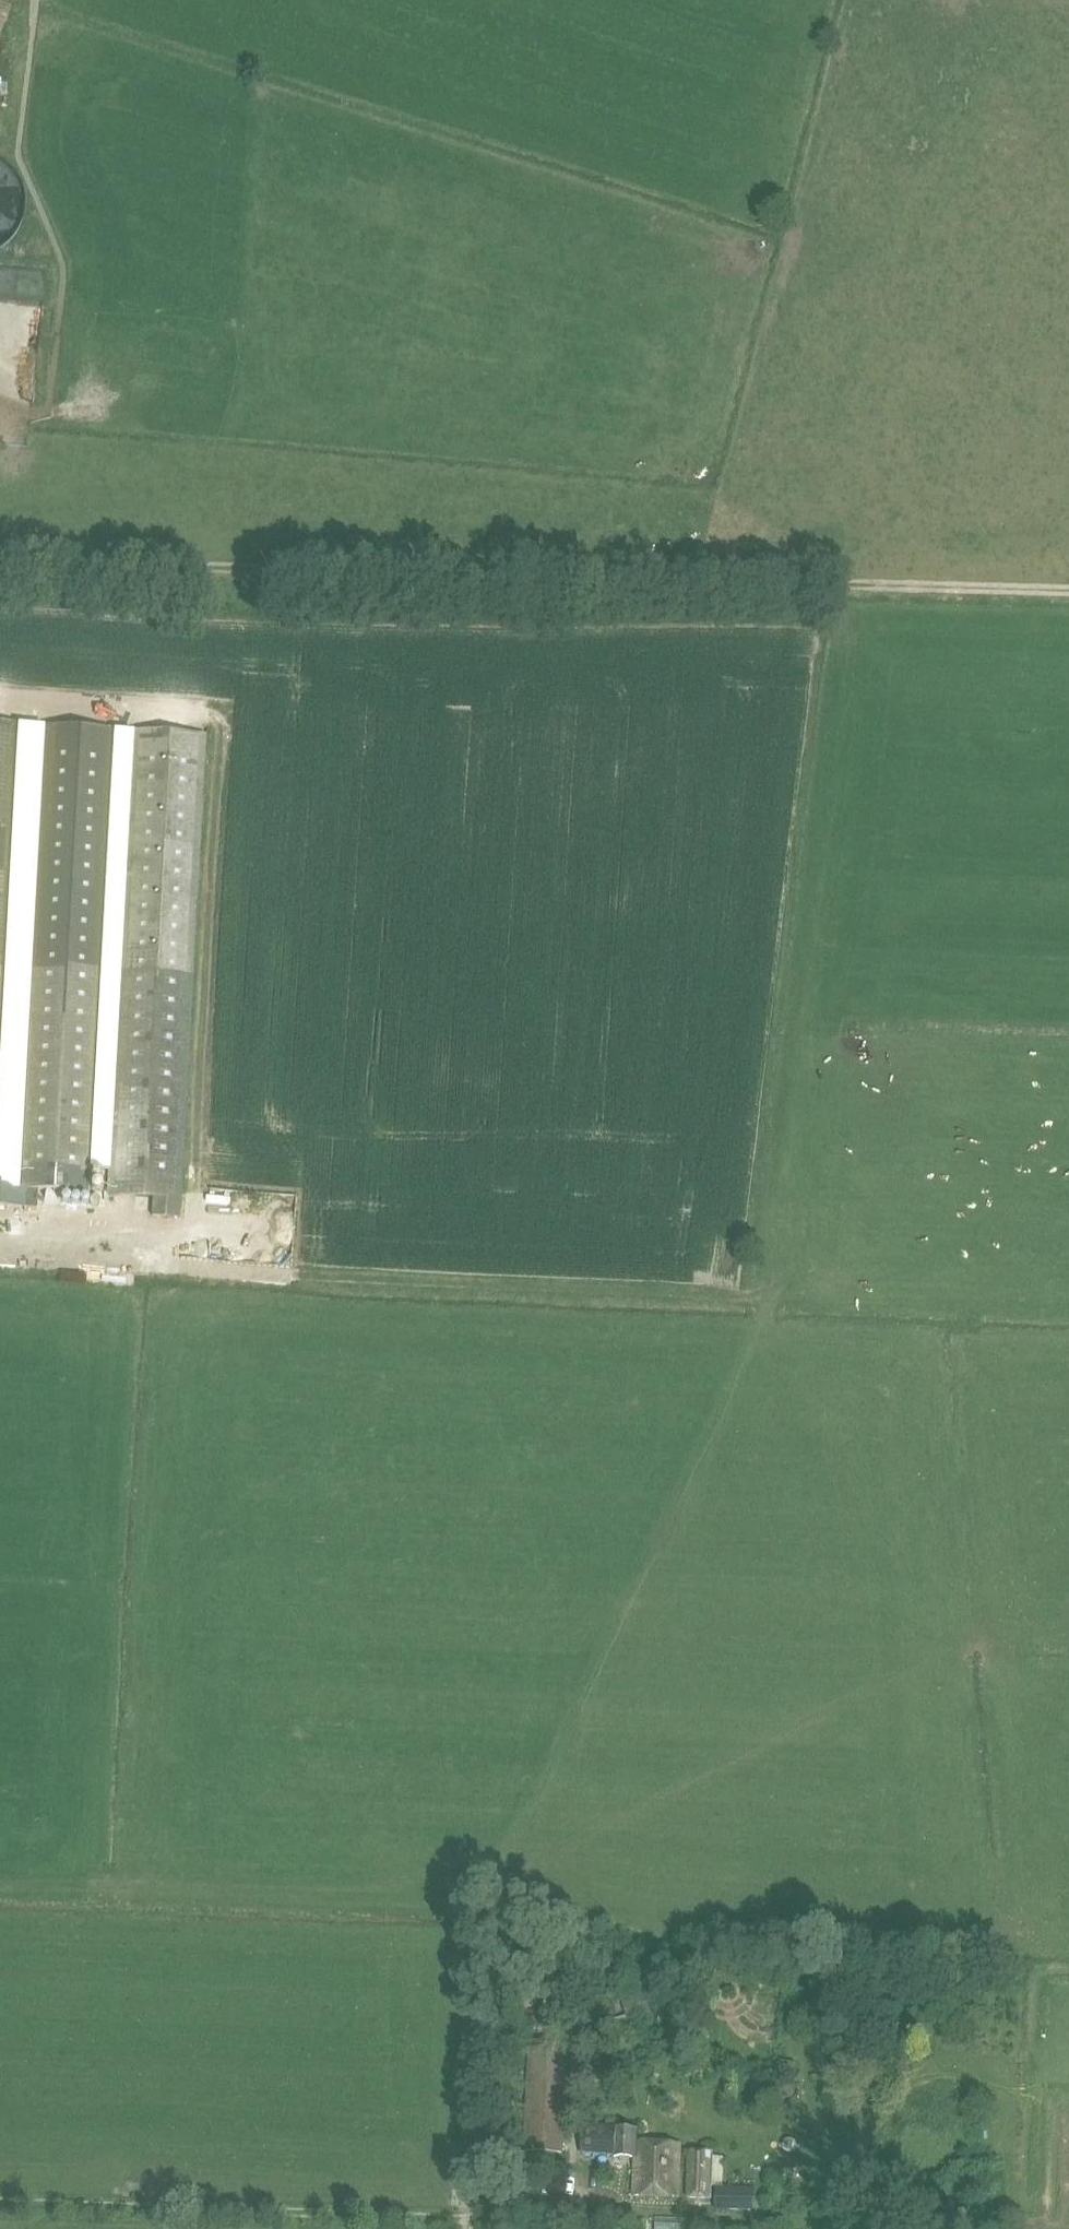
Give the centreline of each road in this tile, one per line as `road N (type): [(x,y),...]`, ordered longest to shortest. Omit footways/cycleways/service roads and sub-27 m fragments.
road 1 (track): [(0,564),(1068,592)]

